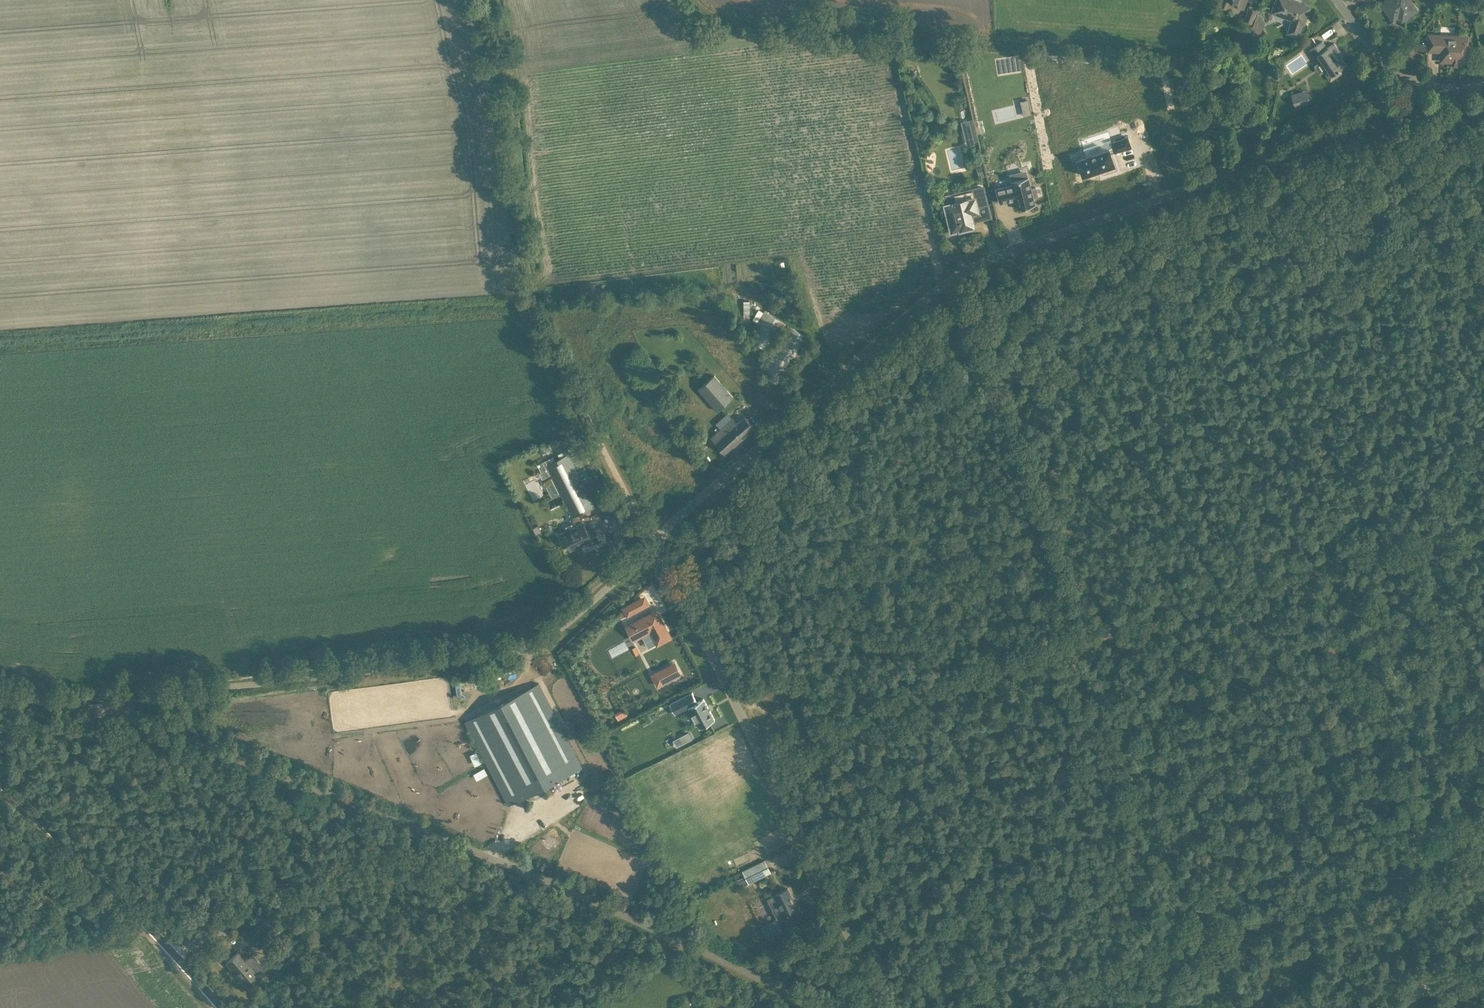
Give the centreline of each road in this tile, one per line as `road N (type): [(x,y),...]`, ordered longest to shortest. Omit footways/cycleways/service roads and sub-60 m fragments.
road 1 (unclassified): [(655,544),(962,271),(1397,117),(1422,82)]
road 2 (unclassified): [(826,1007),(500,861),(162,728),(86,707)]
road 3 (unclassified): [(86,707),(520,651),(554,634),(655,544)]
road 4 (unclassified): [(883,1007),(655,544)]
road 5 (track): [(1077,654),(1244,1007)]
road 6 (track): [(1077,654),(761,756)]
road 7 (unclassified): [(222,1007),(0,783)]
road 8 (residential): [(1422,82),(1375,50),(1336,0)]

